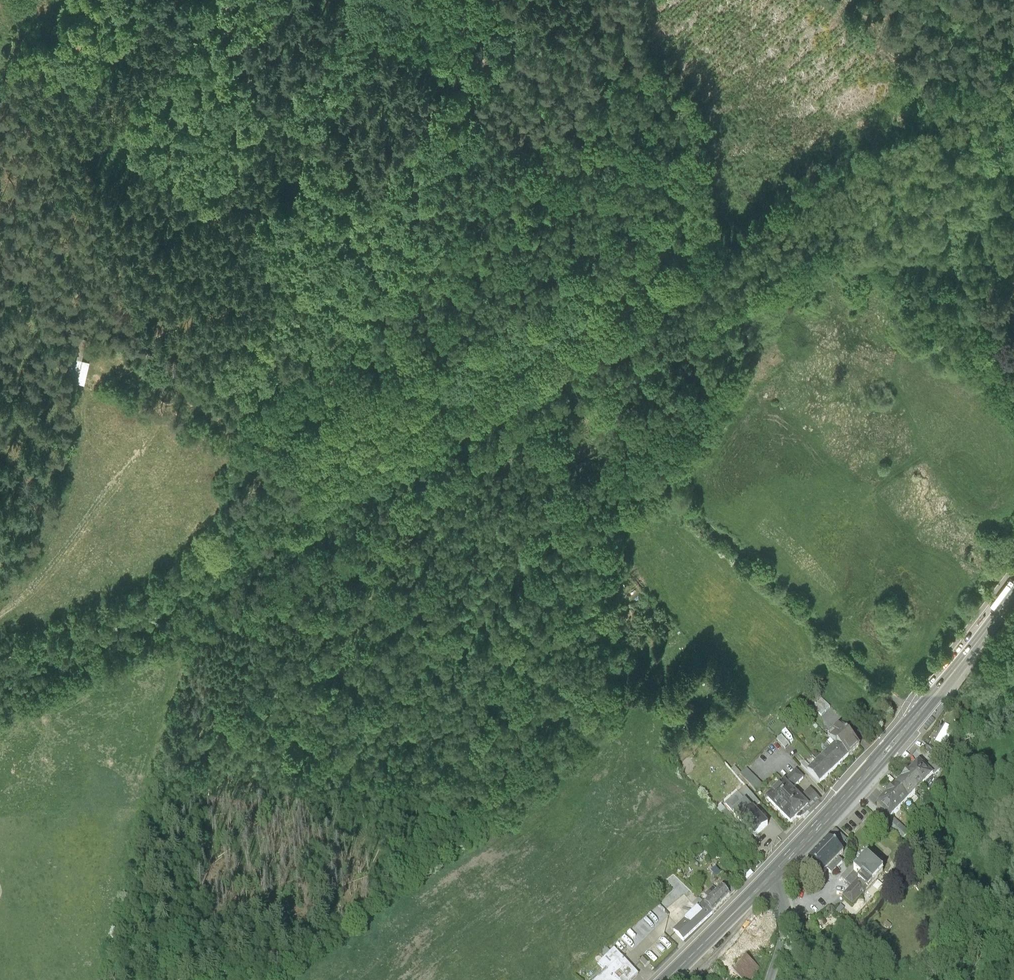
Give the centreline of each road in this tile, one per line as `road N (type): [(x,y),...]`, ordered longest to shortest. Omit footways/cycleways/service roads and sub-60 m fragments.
road 1 (primary): [(770,879),(889,749),(1013,592)]
road 2 (track): [(242,232),(384,48),(387,0)]
road 3 (primary): [(669,979),(770,879)]

